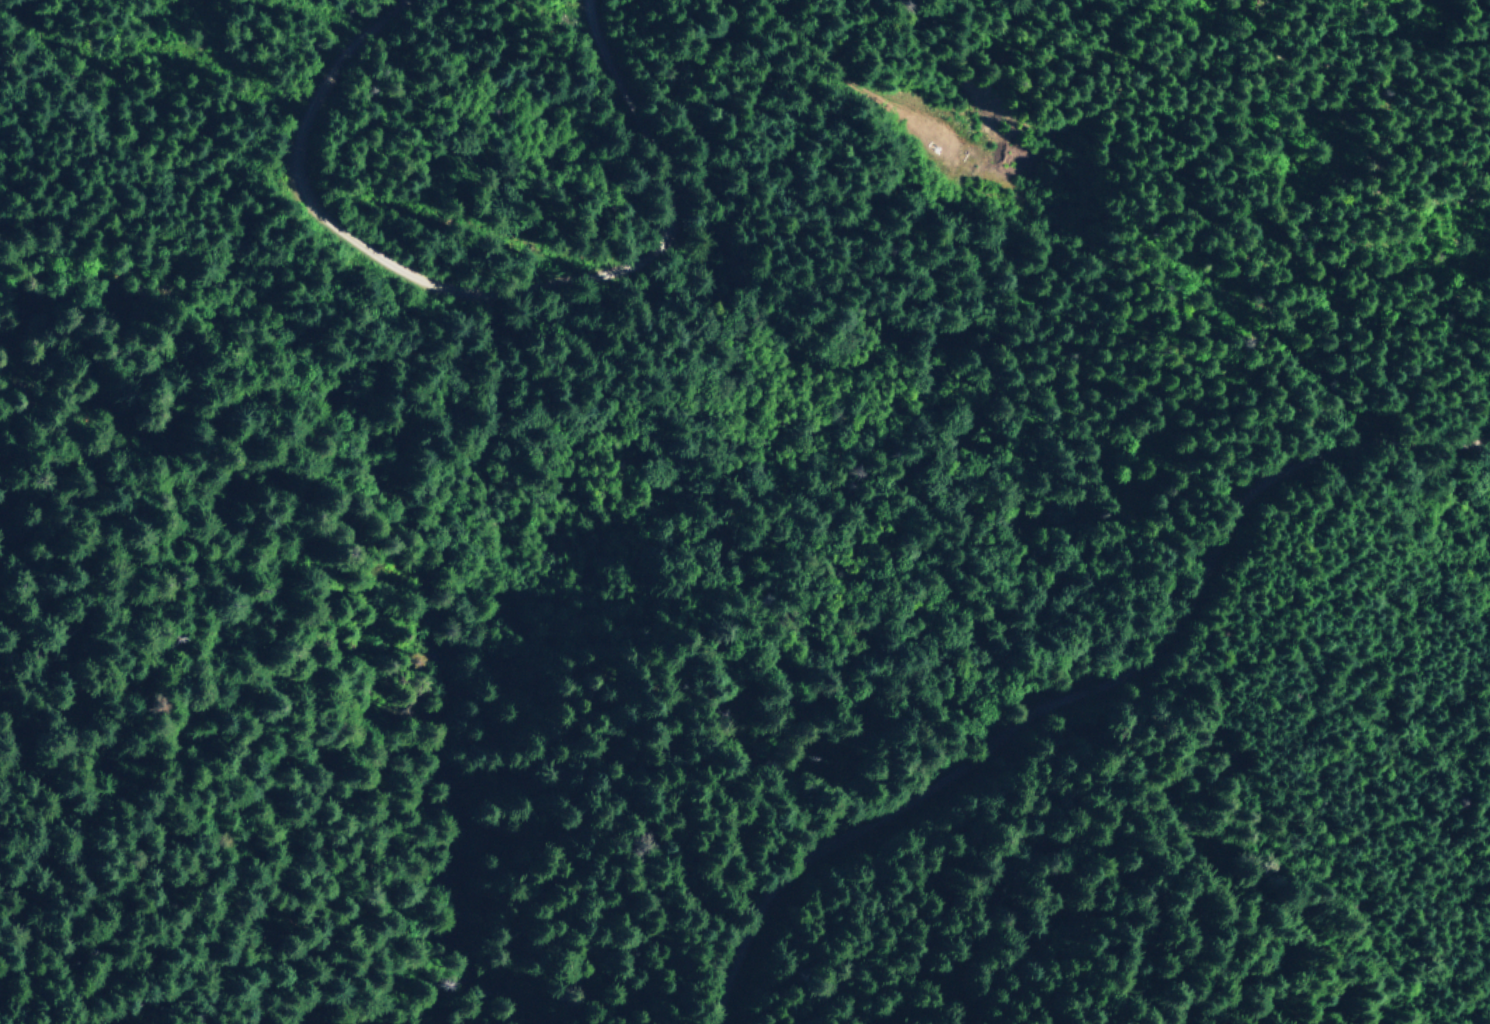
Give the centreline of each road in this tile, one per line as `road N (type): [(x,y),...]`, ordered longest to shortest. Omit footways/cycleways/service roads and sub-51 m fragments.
road 1 (track): [(755,1023),(754,974),(831,855),(1158,711),(1271,550),(1330,503),(1489,470)]
road 2 (track): [(646,0),(646,43),(706,199),(688,252),(528,324),(427,306),(349,235),(325,187),(325,127),(380,0)]

